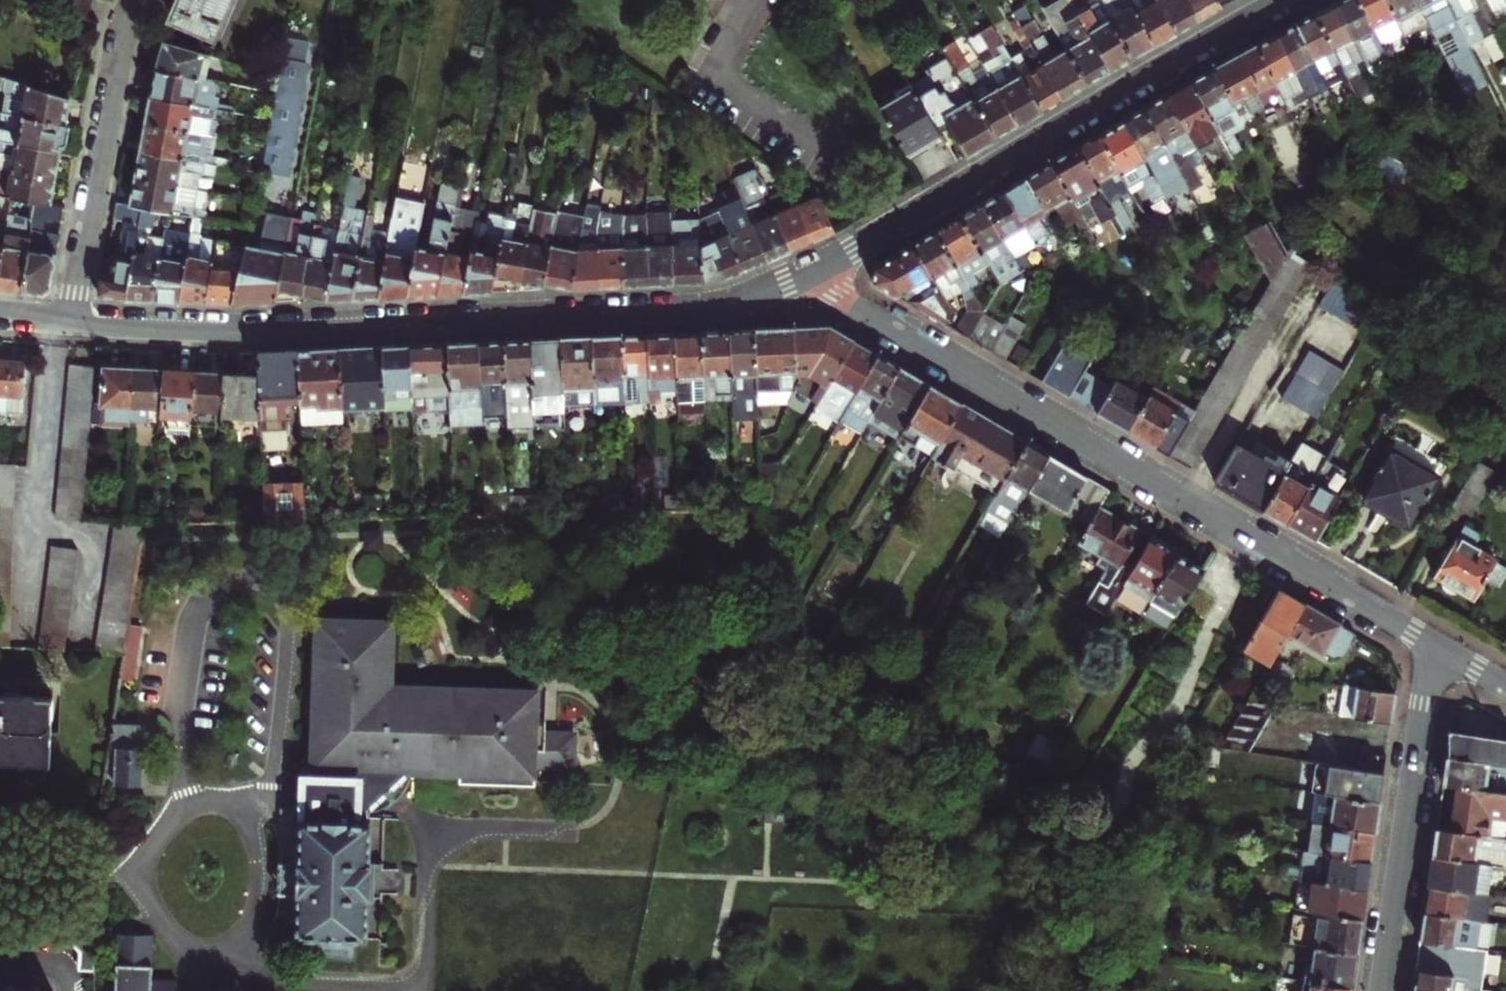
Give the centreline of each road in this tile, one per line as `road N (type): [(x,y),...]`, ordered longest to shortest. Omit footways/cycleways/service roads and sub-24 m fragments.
road 1 (residential): [(72,321),(229,331),(683,309),(757,294),(809,271)]
road 2 (residential): [(1433,645),(847,302),(809,271)]
road 3 (residential): [(809,271),(1292,0)]
road 4 (residential): [(1382,990),(1433,645)]
road 5 (residential): [(72,321),(115,50),(136,0)]

